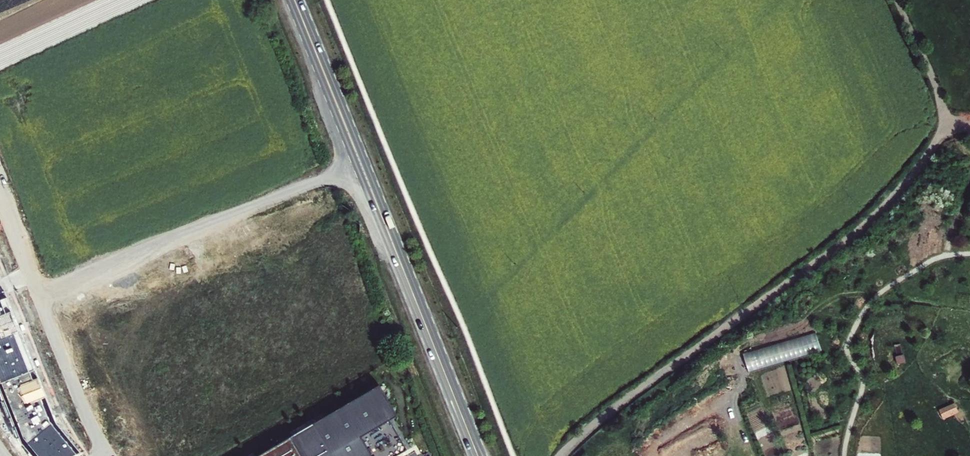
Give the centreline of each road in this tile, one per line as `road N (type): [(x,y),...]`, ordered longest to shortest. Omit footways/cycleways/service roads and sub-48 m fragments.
road 1 (primary): [(295,0),(478,455)]
road 2 (residential): [(109,455),(0,201)]
road 3 (track): [(894,0),(953,128),(969,133)]

